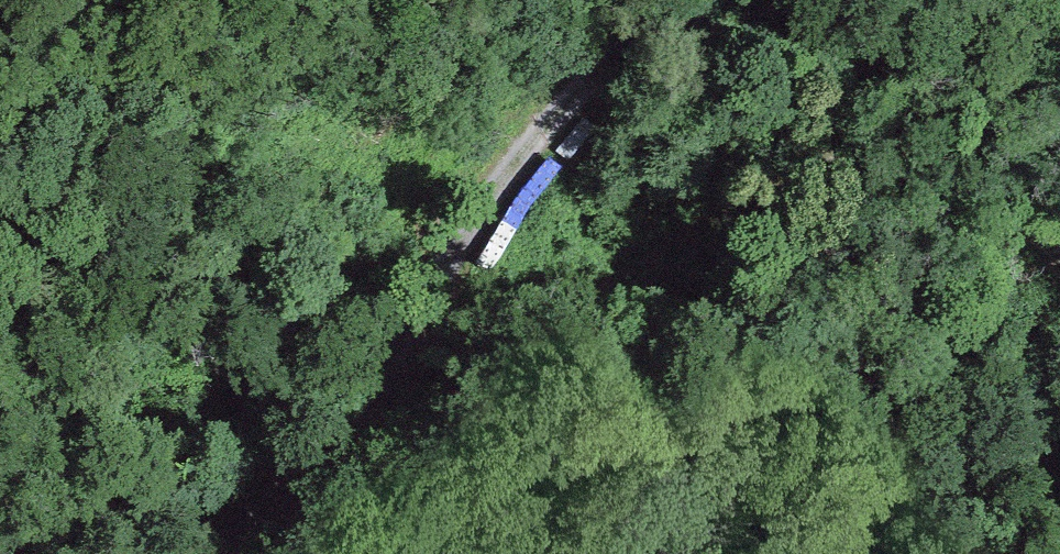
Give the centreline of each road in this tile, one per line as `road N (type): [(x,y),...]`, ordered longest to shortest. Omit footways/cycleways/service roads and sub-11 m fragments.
road 1 (track): [(1059,15),(1027,44),(586,306),(414,335)]
road 2 (track): [(674,0),(491,200),(414,335)]
road 3 (track): [(414,335),(240,553)]

